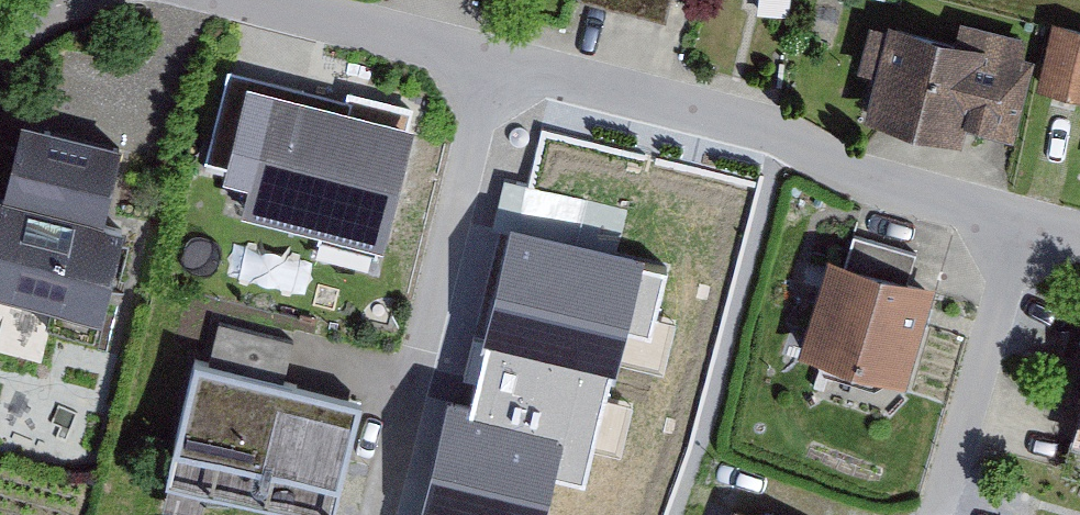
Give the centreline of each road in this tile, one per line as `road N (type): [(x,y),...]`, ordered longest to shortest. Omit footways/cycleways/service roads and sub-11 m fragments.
road 1 (residential): [(1079,236),(860,175),(771,131),(252,0)]

